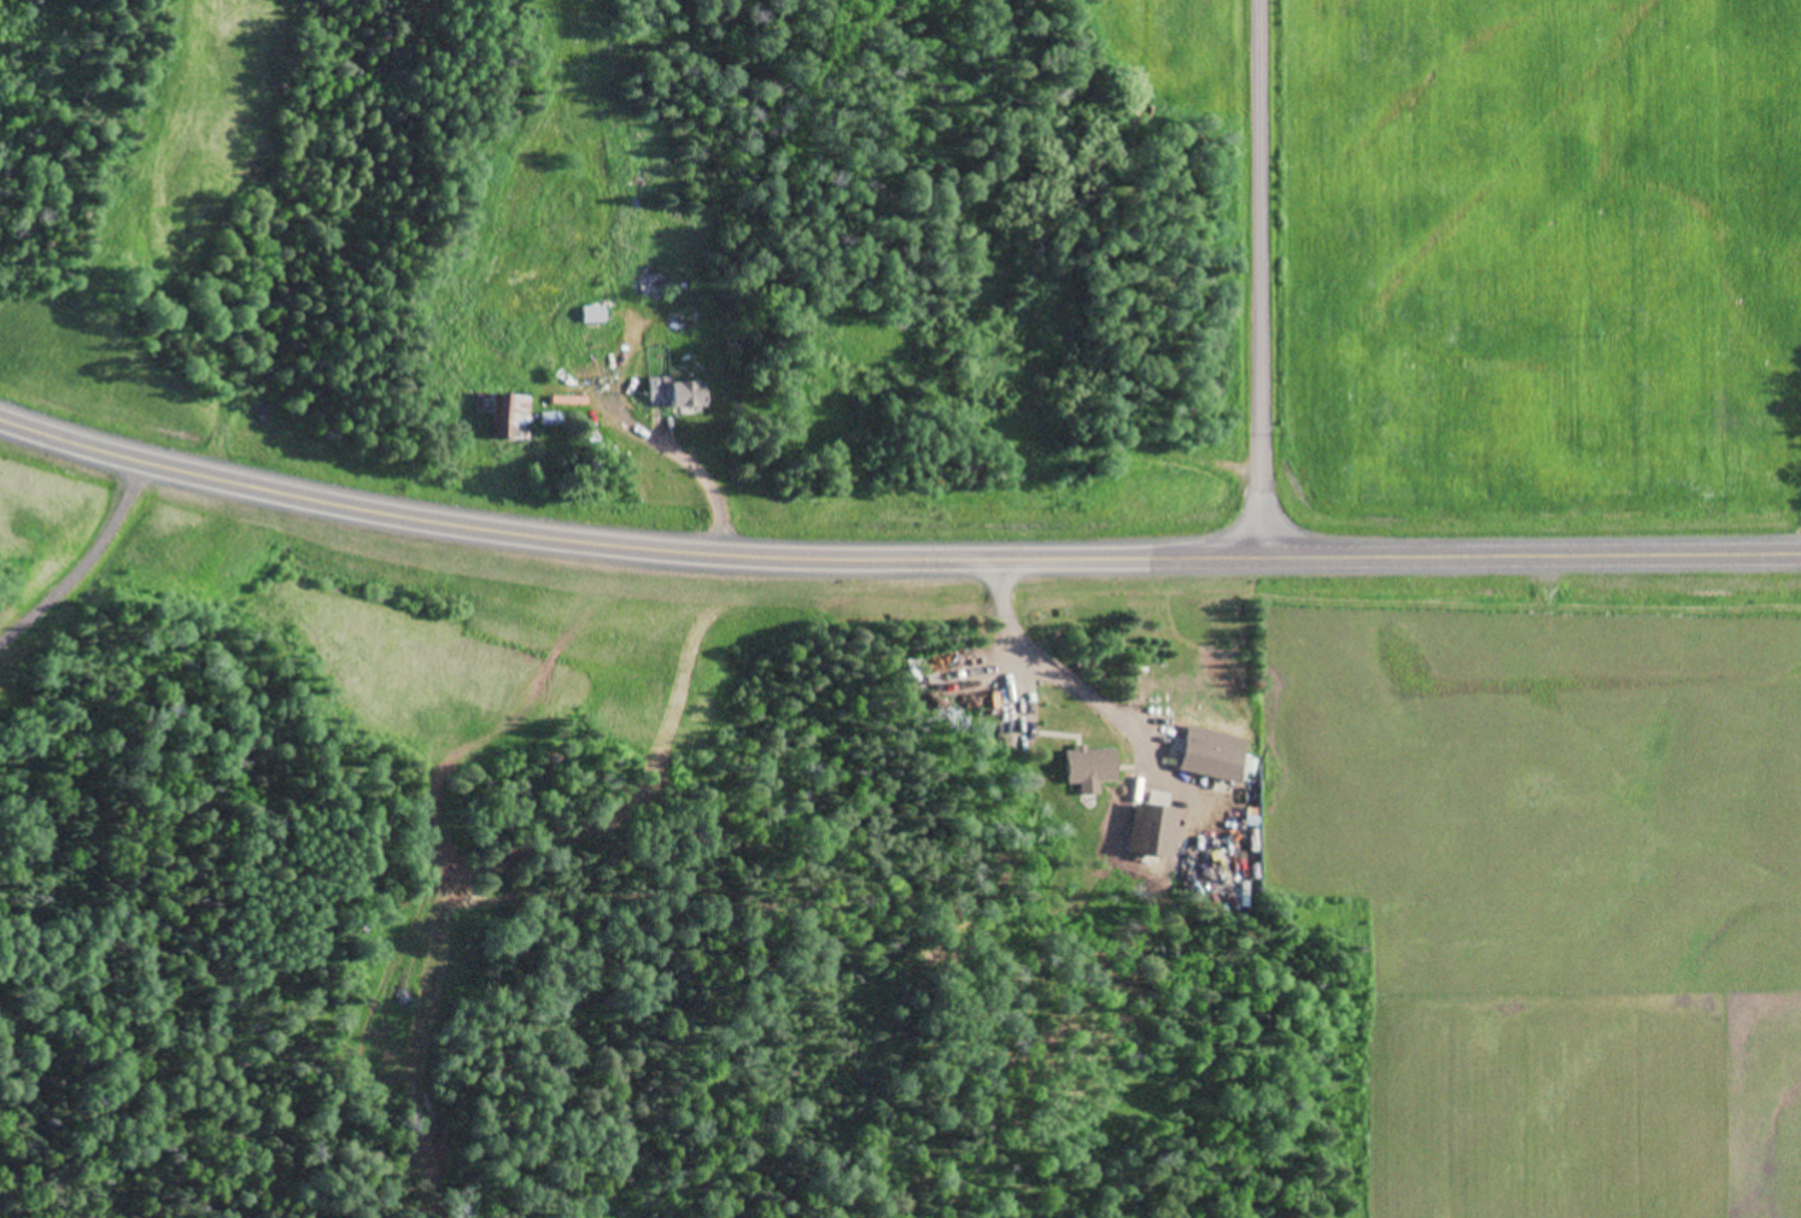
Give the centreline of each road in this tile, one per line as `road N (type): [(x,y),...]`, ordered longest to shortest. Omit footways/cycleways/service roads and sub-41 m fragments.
road 1 (primary): [(1800,552),(866,562),(632,554),(332,509),(0,413)]
road 2 (residential): [(1258,0),(1261,558)]

